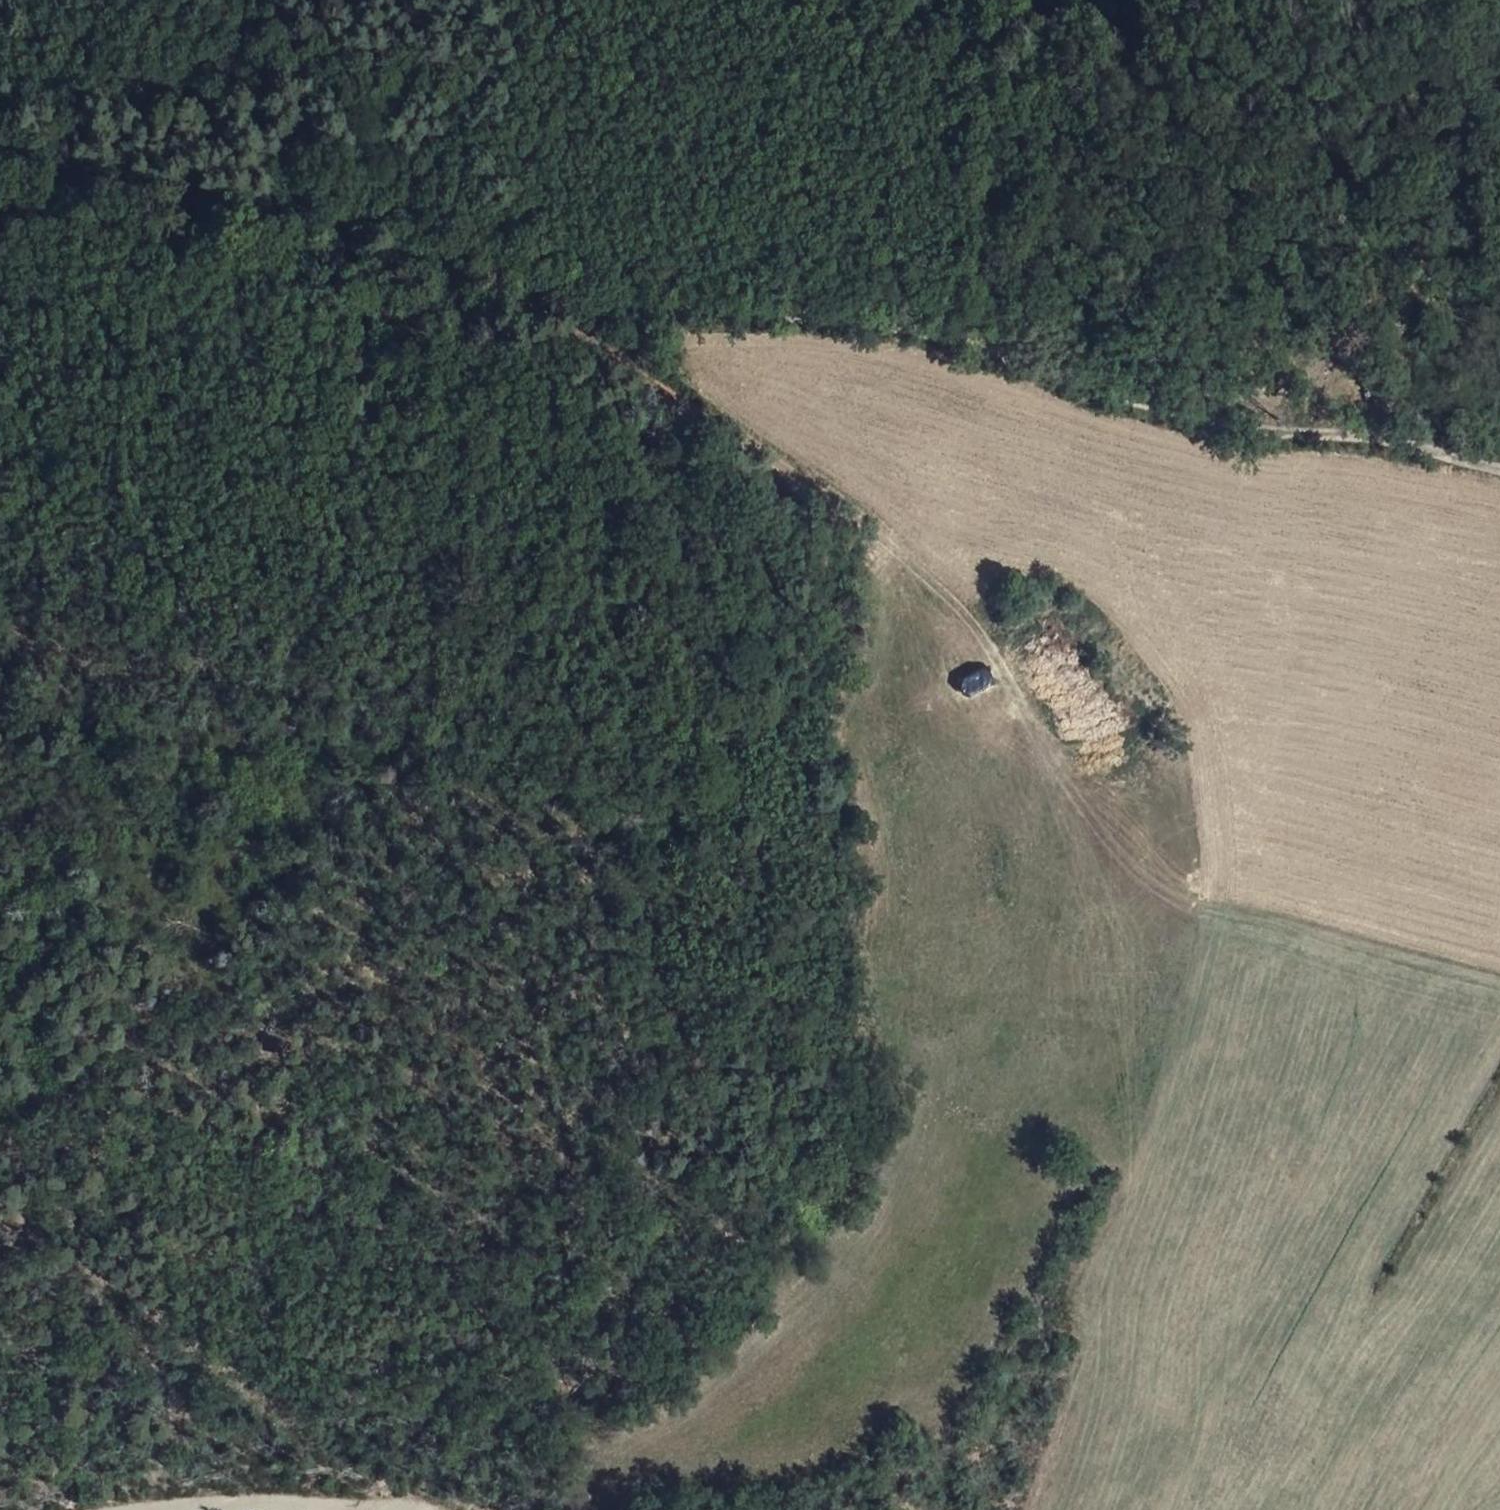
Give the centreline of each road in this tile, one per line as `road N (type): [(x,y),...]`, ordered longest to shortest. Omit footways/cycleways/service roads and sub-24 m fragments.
road 1 (track): [(1499,475),(1344,445),(1194,431),(915,331),(609,307)]
road 2 (unclassified): [(0,237),(326,268),(609,307)]
road 3 (track): [(166,1509),(212,1503),(353,1509)]

